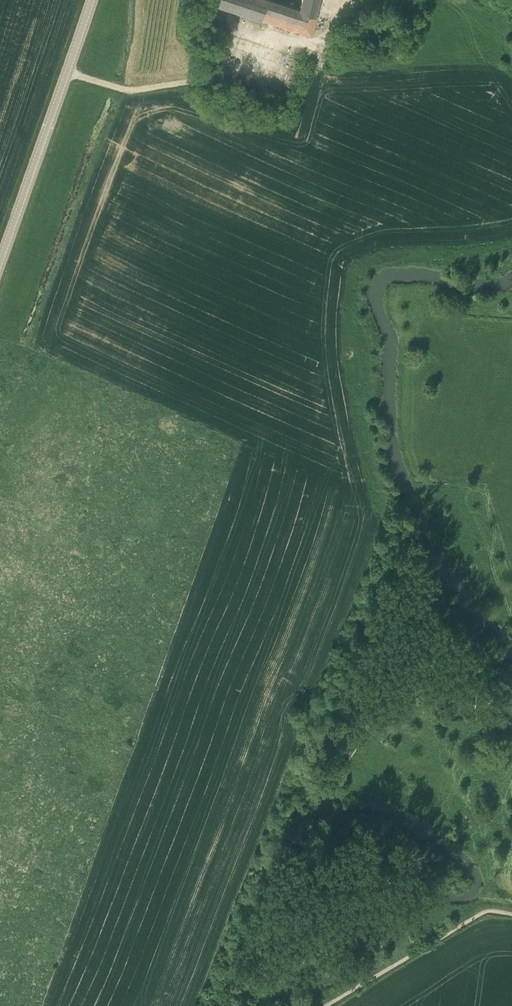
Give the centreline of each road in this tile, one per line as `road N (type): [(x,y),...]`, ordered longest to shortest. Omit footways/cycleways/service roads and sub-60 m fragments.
road 1 (secondary): [(0,262),(92,0)]

